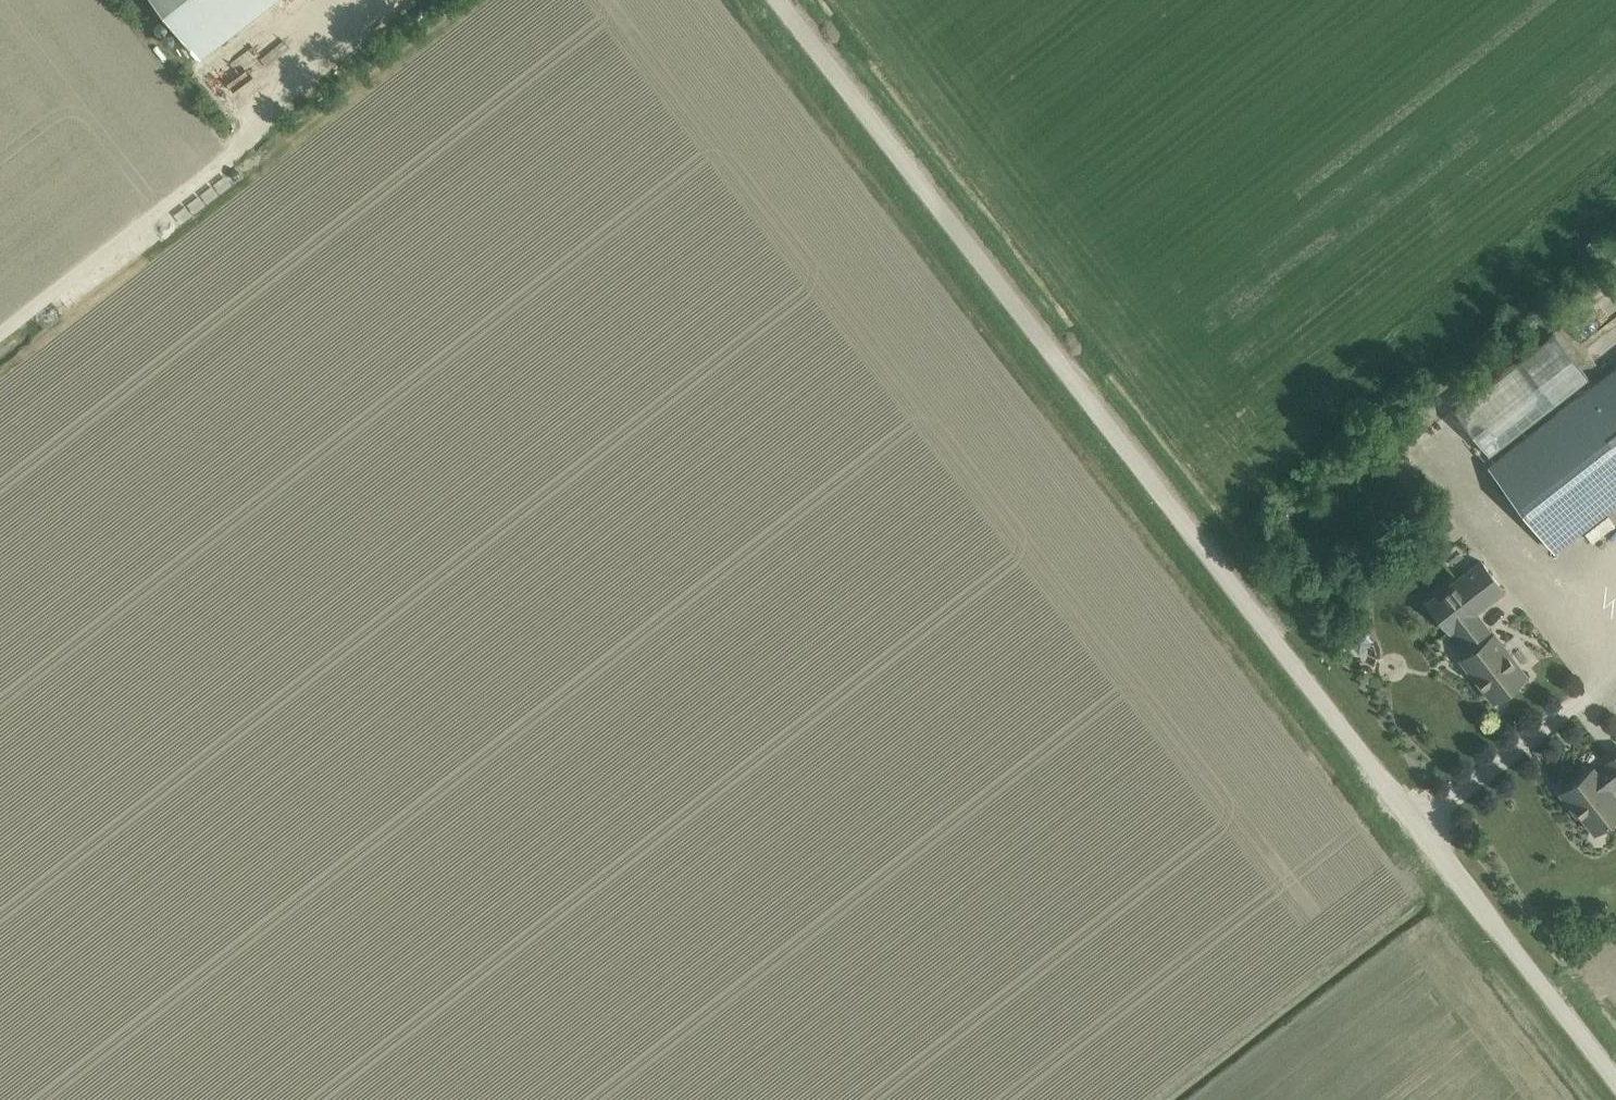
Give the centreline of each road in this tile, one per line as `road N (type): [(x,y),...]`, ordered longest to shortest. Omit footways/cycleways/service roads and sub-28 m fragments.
road 1 (unclassified): [(1615,1065),(786,0)]

